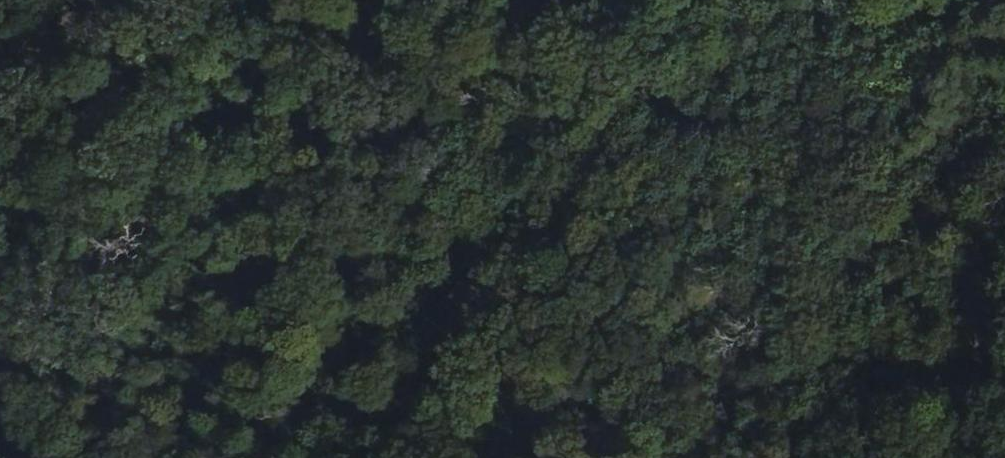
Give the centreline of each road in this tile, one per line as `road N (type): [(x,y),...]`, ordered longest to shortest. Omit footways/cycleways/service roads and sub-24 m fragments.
road 1 (track): [(540,0),(745,192),(1004,339)]
road 2 (track): [(528,457),(369,0)]

